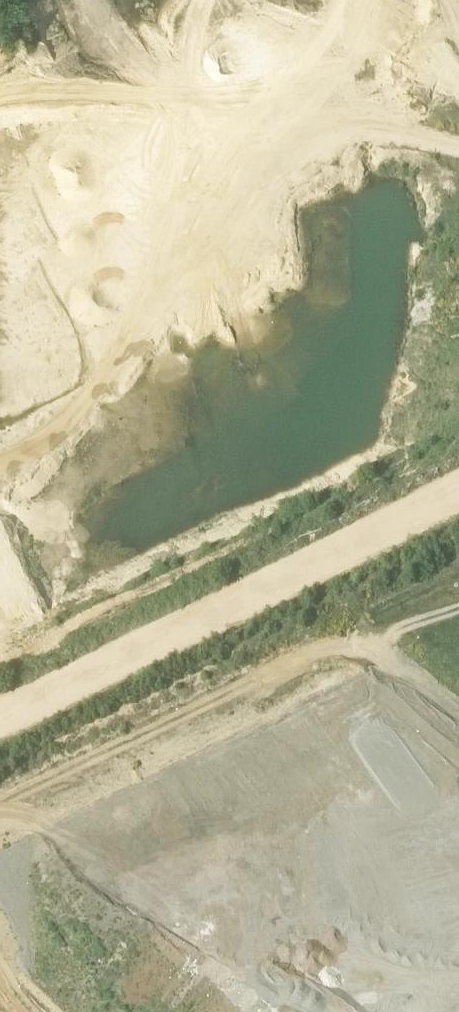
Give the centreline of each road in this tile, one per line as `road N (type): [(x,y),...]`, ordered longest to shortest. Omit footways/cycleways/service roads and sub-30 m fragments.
road 1 (track): [(458,498),(0,722)]

